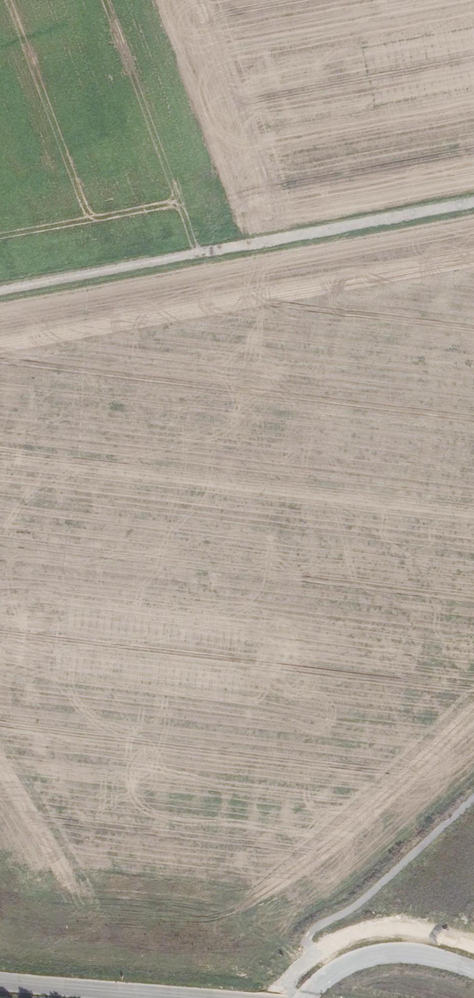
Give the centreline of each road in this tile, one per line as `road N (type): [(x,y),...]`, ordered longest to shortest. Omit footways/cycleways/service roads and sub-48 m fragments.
road 1 (track): [(473,203),(0,290)]
road 2 (secondary): [(0,770),(43,808),(261,842),(270,859),(260,997)]
road 3 (track): [(301,970),(286,947),(0,928)]
road 4 (track): [(285,997),(301,970),(347,940),(400,932),(473,947)]

